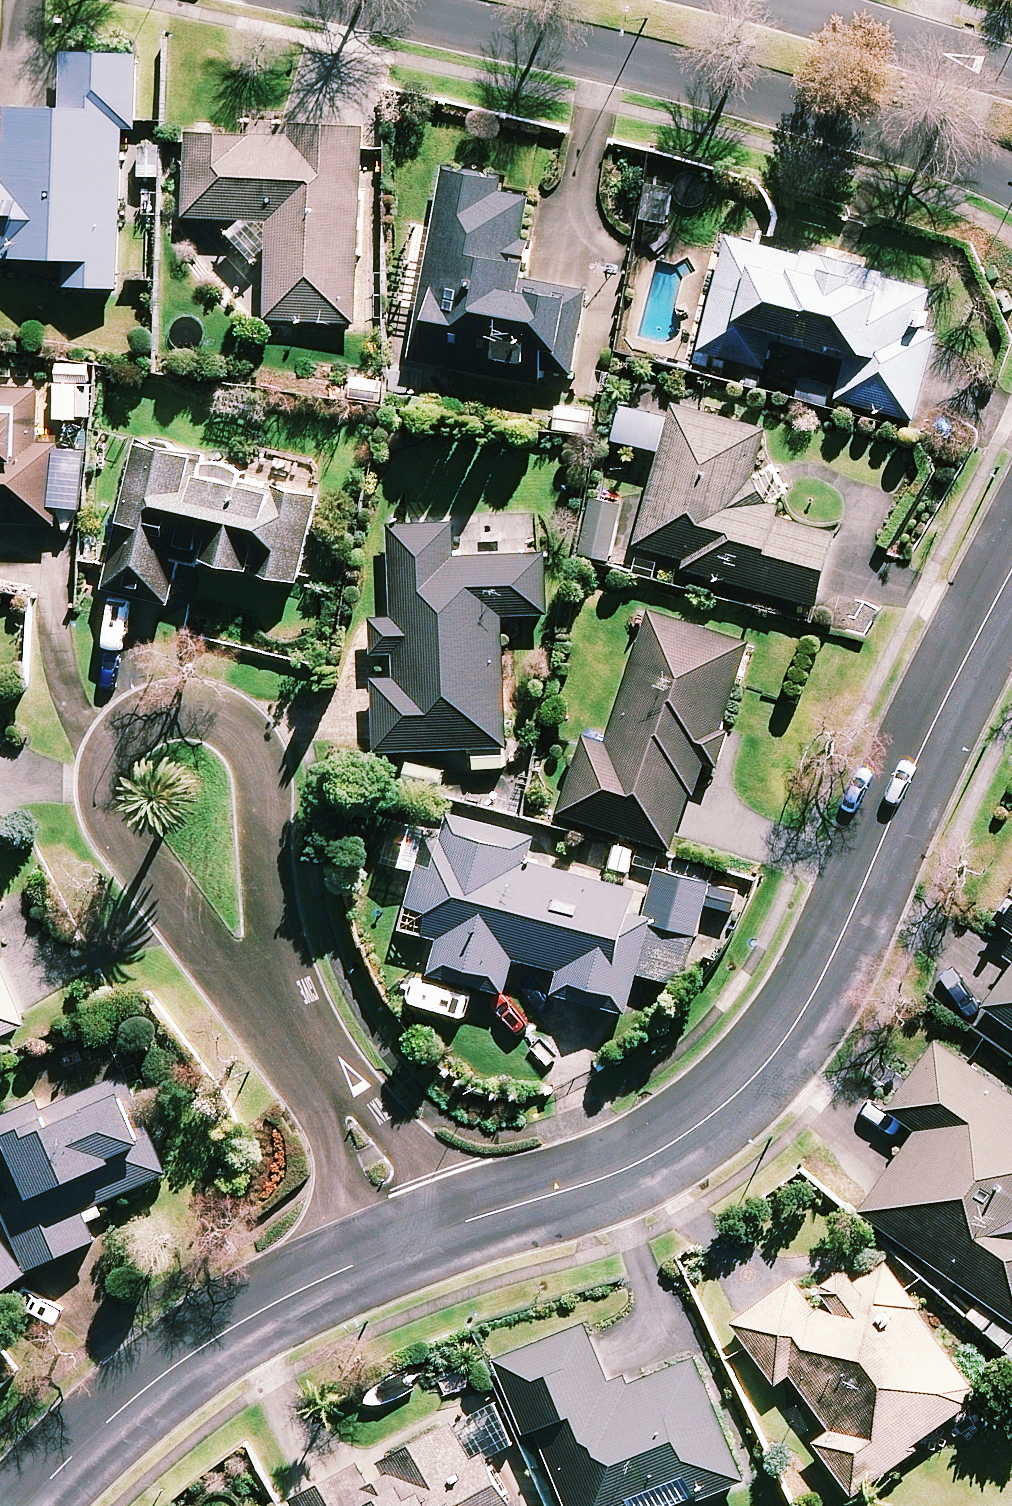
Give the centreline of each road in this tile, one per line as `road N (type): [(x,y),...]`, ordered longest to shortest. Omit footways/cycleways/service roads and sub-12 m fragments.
road 1 (residential): [(1011,577),(938,715),(828,968),(754,1079),(647,1162),(420,1237)]
road 2 (residential): [(288,1018),(273,928),(267,773),(253,738),(218,711),(178,697),(144,709),(117,736),(102,768),(103,802),(208,949)]
road 3 (tertiary): [(1011,182),(805,103),(356,0)]
road 4 (residential): [(420,1237),(298,1292),(195,1351),(110,1420),(28,1505)]
road 5 (tertiary): [(761,0),(1011,71)]
road 6 (residential): [(288,1018),(420,1237)]

